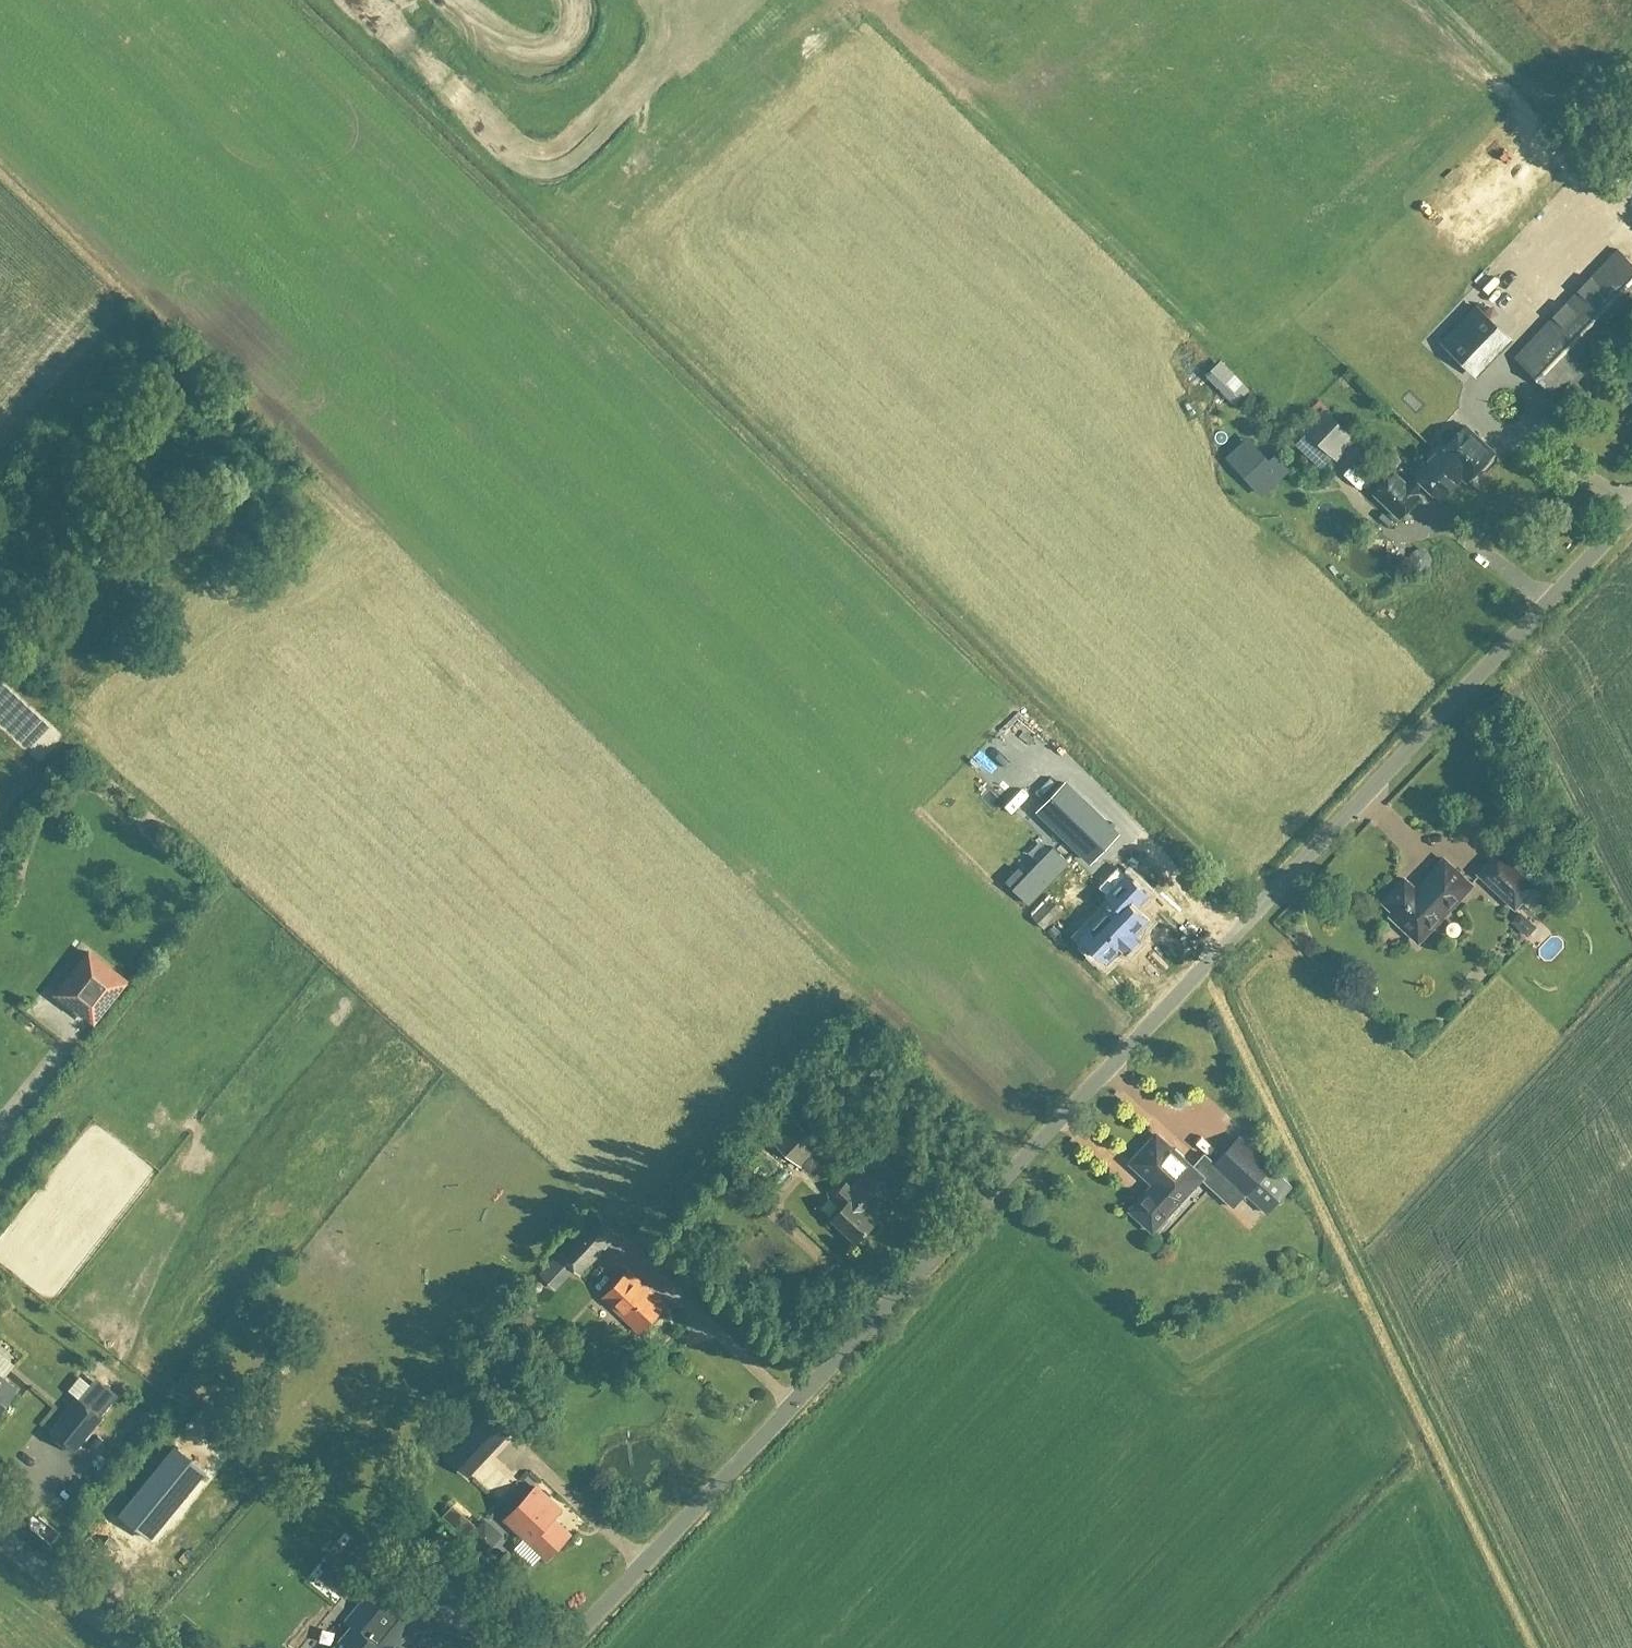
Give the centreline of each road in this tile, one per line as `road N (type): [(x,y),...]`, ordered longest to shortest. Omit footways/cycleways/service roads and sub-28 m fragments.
road 1 (unclassified): [(568,1647),(1631,514)]
road 2 (unclassified): [(131,1647),(0,1541)]

